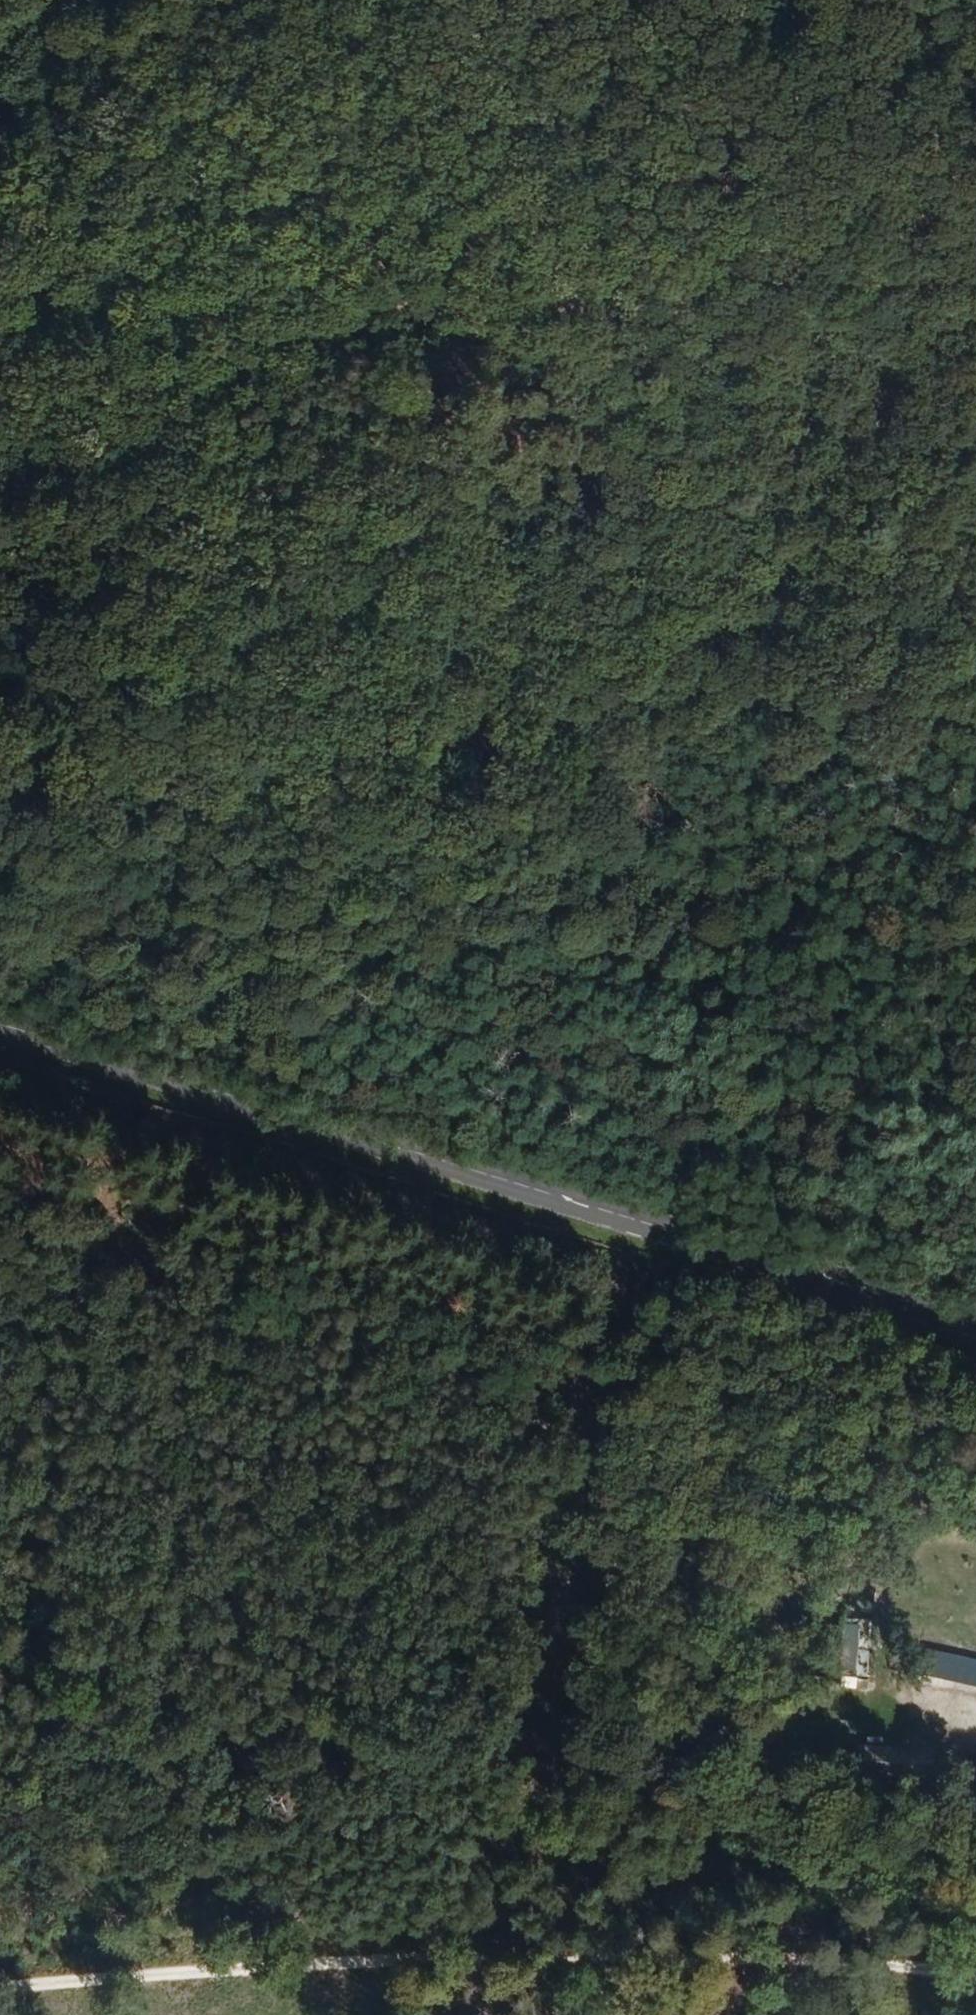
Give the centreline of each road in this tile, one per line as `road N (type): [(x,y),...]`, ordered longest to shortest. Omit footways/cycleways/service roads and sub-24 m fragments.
road 1 (secondary): [(975,1322),(0,1018)]
road 2 (track): [(0,1990),(437,1958),(635,1953),(975,1974)]

